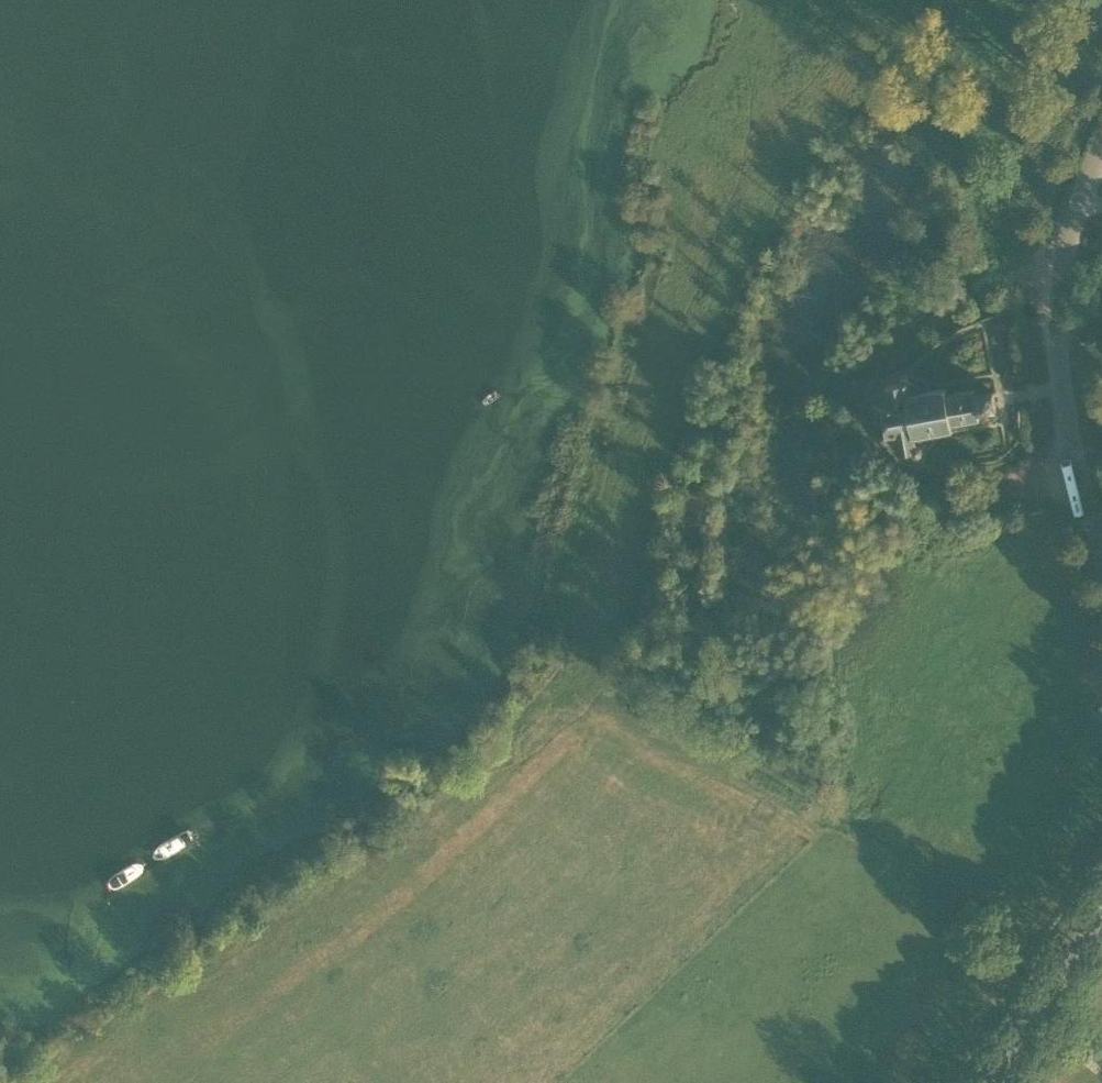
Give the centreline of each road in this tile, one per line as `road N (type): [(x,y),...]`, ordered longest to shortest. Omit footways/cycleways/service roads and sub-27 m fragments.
road 1 (unclassified): [(1101,545),(1059,352),(1067,241),(1080,206)]
road 2 (unclassified): [(990,1082),(1101,899)]

